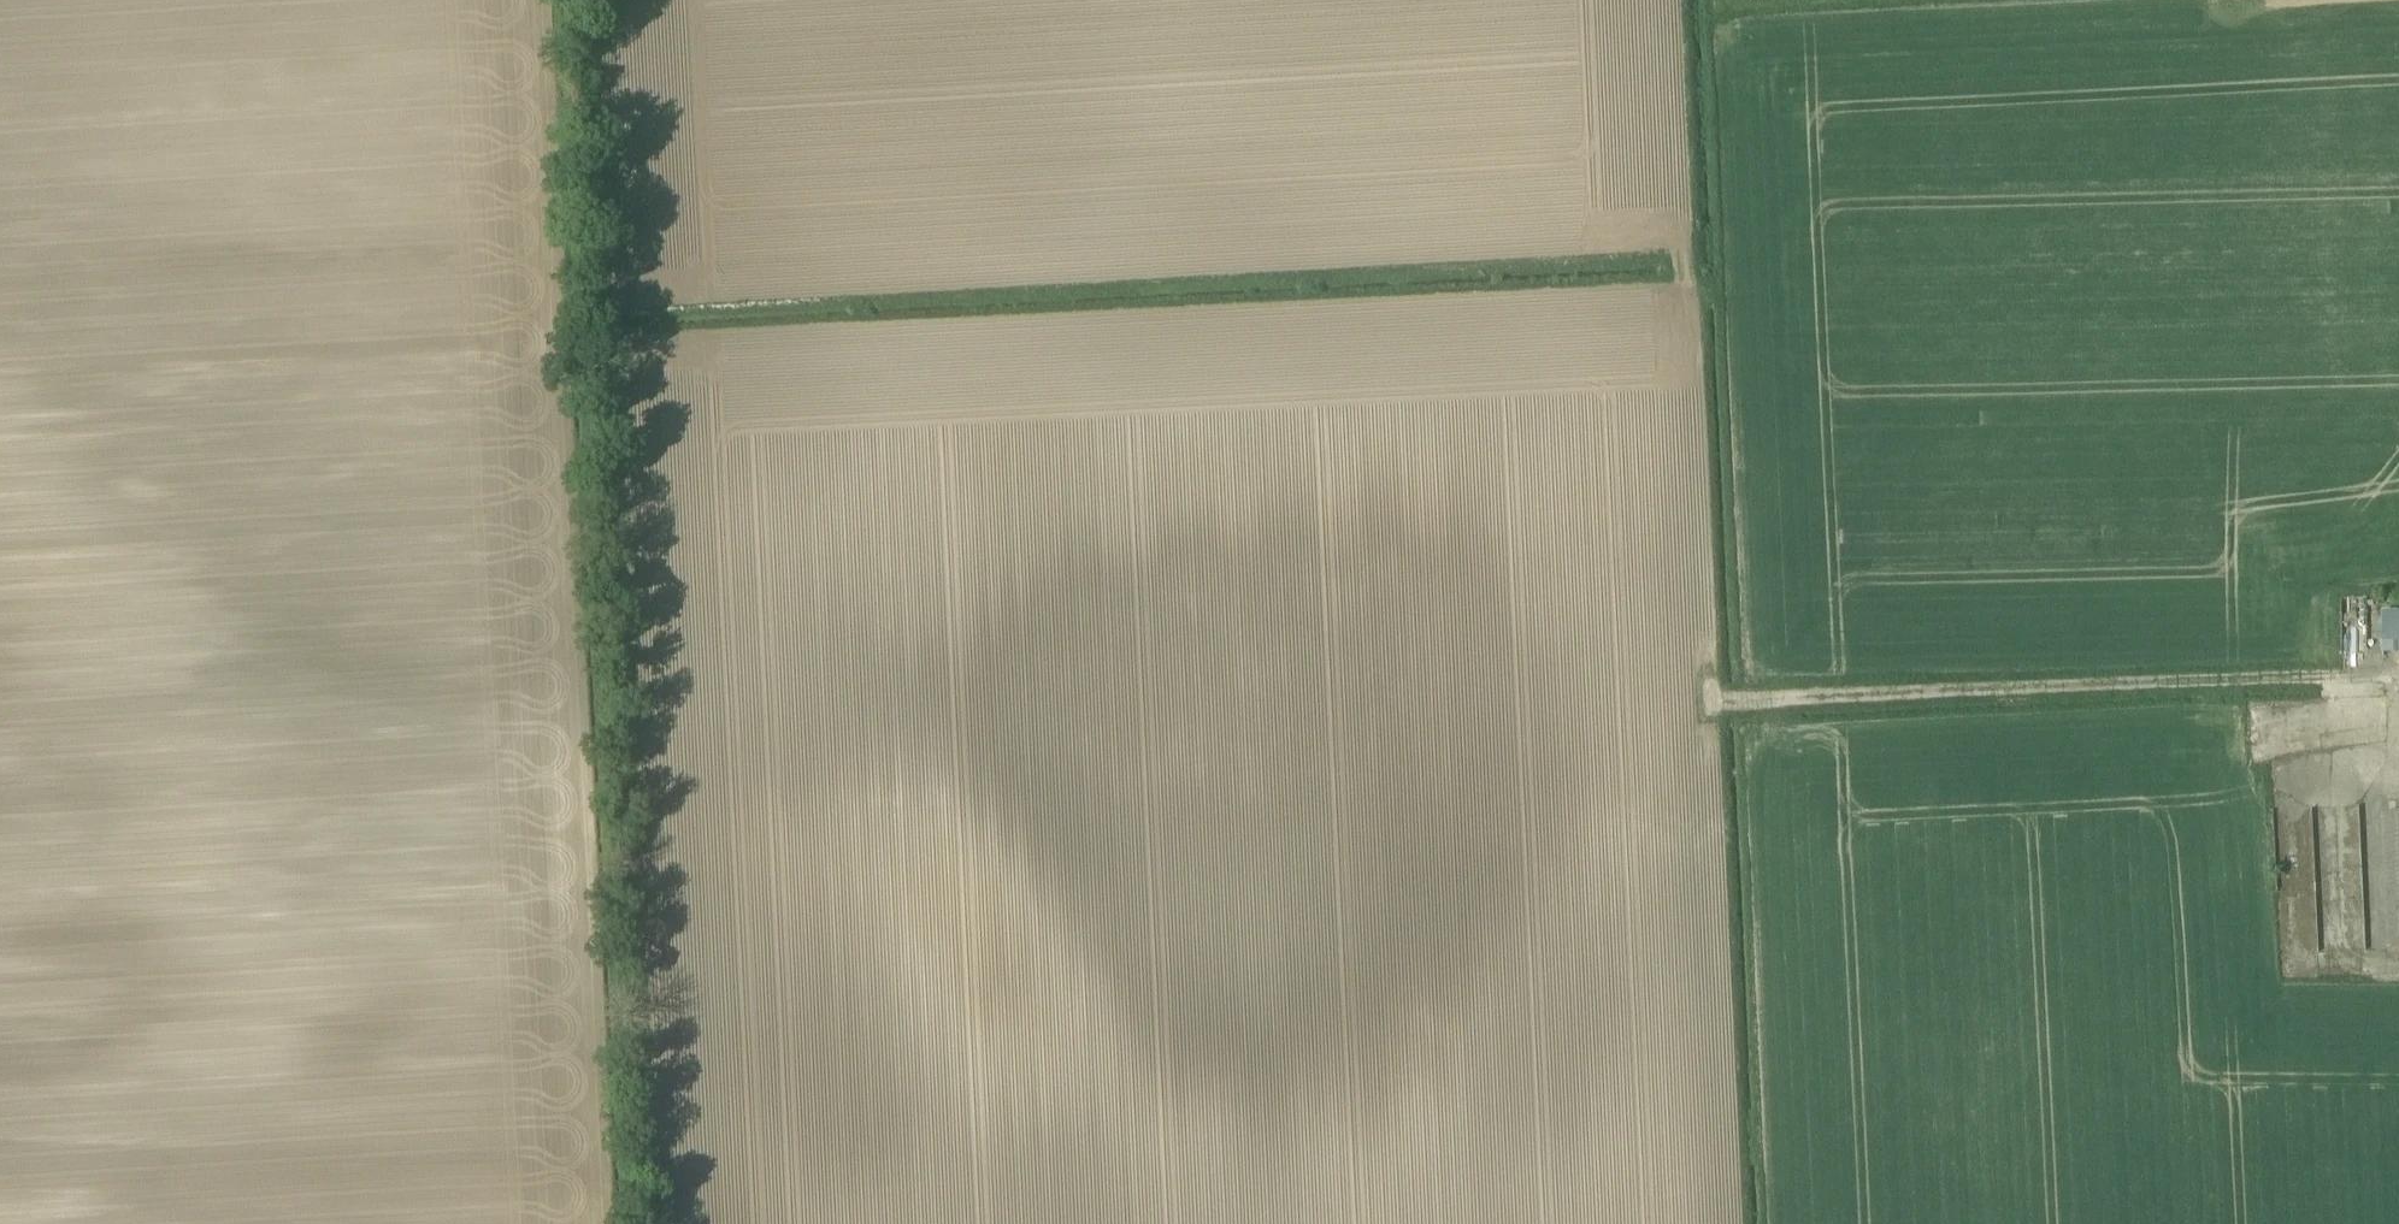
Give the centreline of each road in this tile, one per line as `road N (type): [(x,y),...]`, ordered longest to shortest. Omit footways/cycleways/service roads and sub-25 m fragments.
road 1 (track): [(1739,1223),(1696,289)]
road 2 (track): [(2287,681),(1720,705)]

